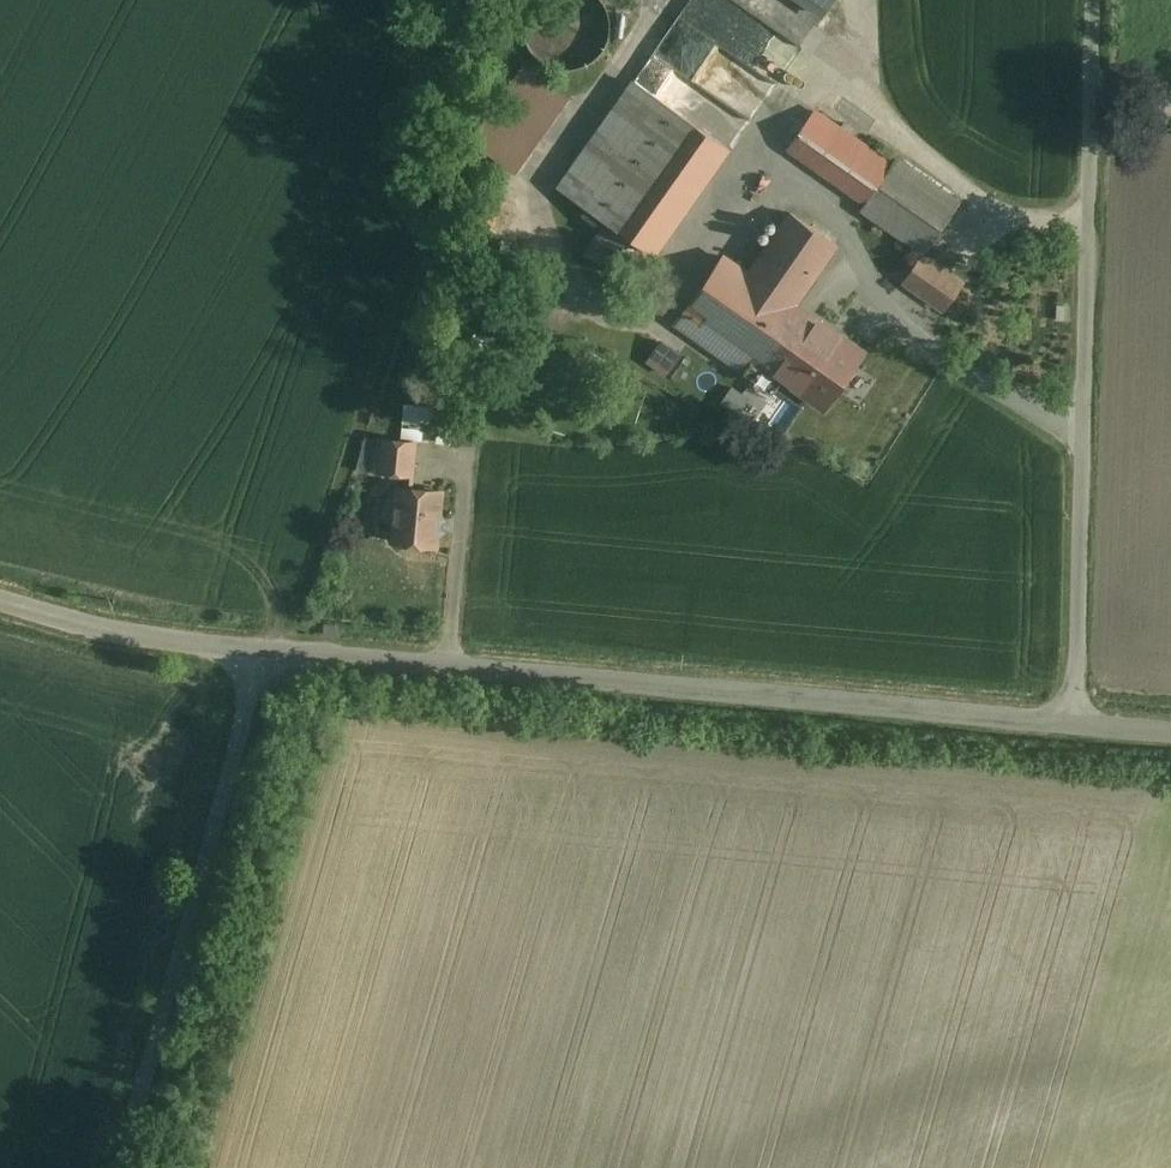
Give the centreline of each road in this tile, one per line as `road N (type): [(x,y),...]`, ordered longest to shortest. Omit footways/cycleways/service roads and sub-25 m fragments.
road 1 (unclassified): [(1073,722),(268,653)]
road 2 (unclassified): [(1073,722),(1089,0)]
road 3 (unclassified): [(123,1167),(168,985),(268,653)]
road 4 (unclassified): [(268,653),(153,639),(0,602)]
road 5 (track): [(528,201),(662,0)]
road 6 (track): [(757,149),(831,42),(782,0)]
road 7 (track): [(474,446),(510,357),(566,289)]

